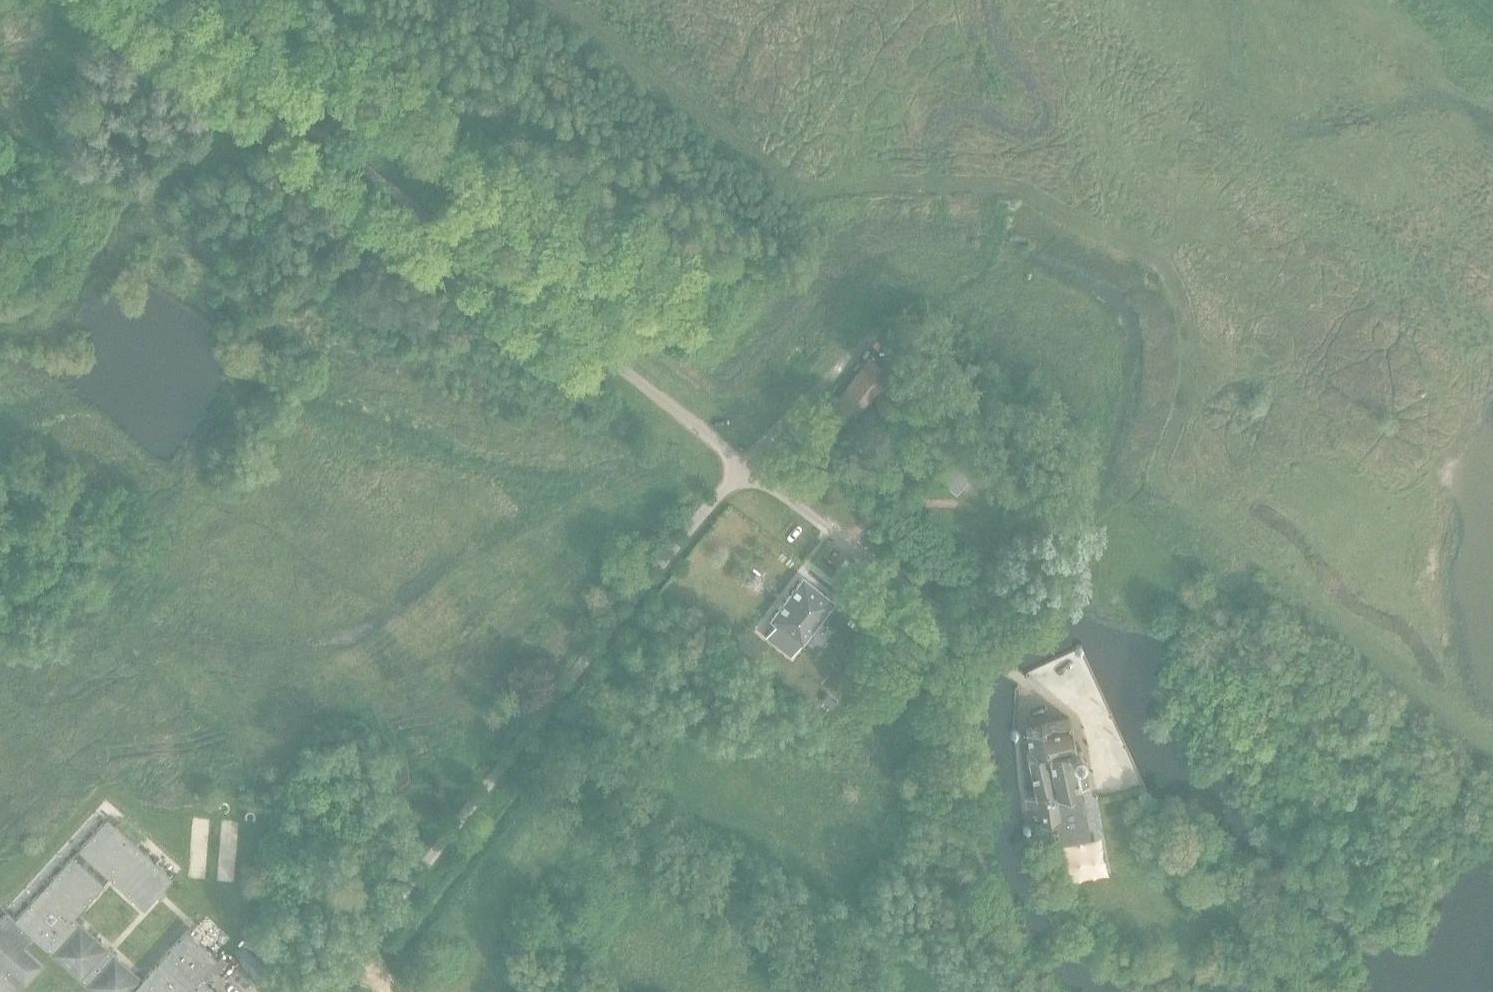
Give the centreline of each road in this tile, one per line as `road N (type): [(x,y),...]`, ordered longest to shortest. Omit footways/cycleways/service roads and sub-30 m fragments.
road 1 (unclassified): [(311,991),(745,464),(160,0)]

